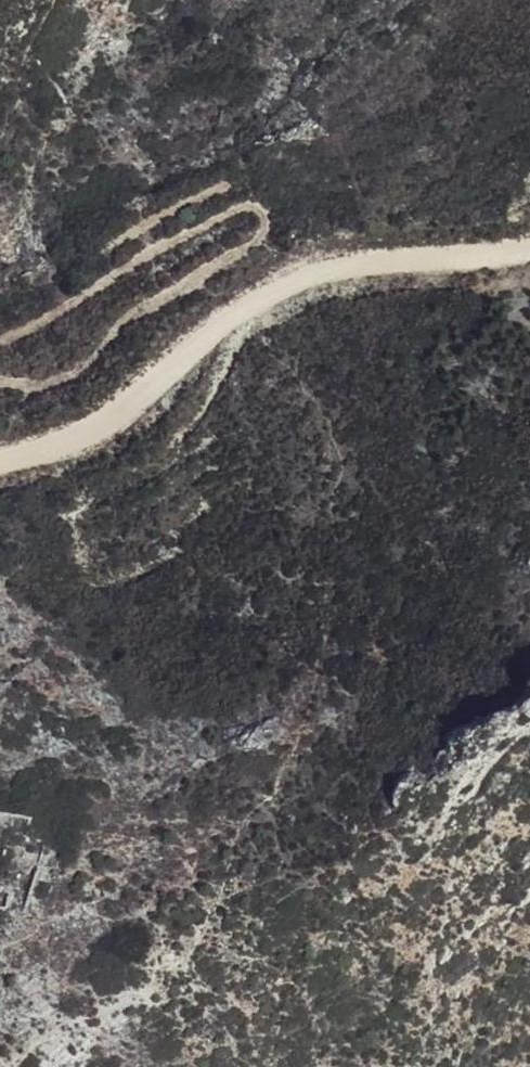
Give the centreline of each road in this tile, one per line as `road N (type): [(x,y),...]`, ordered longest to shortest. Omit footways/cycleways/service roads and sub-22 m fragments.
road 1 (track): [(0,466),(72,445),(127,410),(275,286),(322,268),(529,246)]

